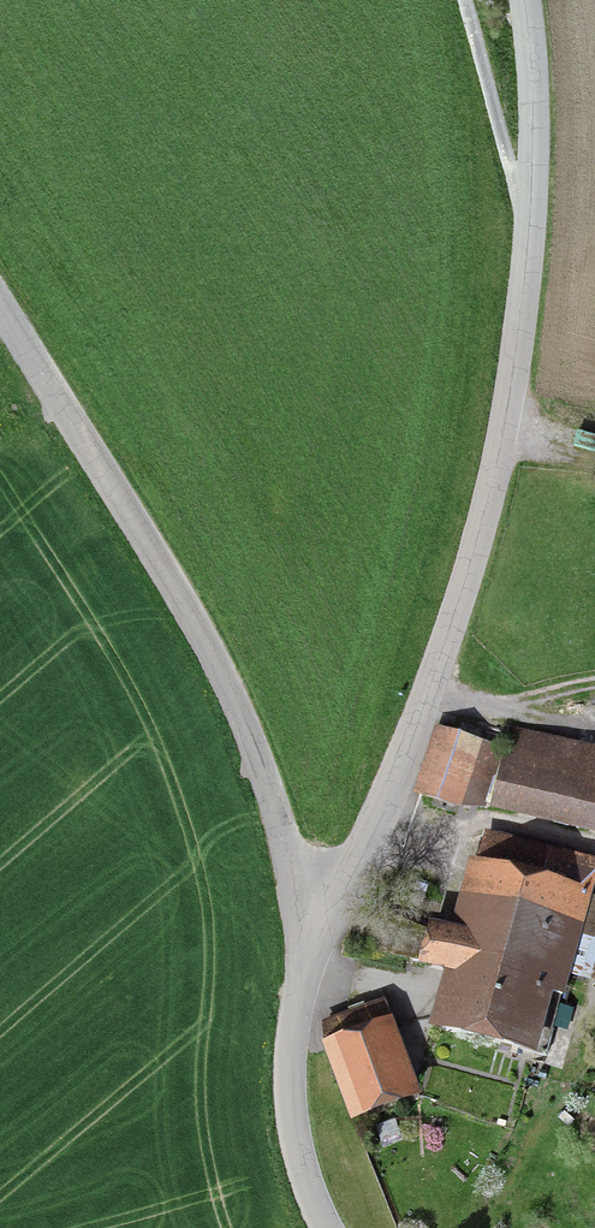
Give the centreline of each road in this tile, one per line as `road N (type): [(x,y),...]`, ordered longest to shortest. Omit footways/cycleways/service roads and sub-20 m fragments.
road 1 (unclassified): [(306,907),(358,841),(441,638),(515,372),(535,141),(516,0)]
road 2 (unclassified): [(0,302),(213,656),(246,727),(306,907)]
road 3 (unclassified): [(306,907),(291,1081),(306,1178),(326,1227)]
road 4 (track): [(528,222),(459,0)]

